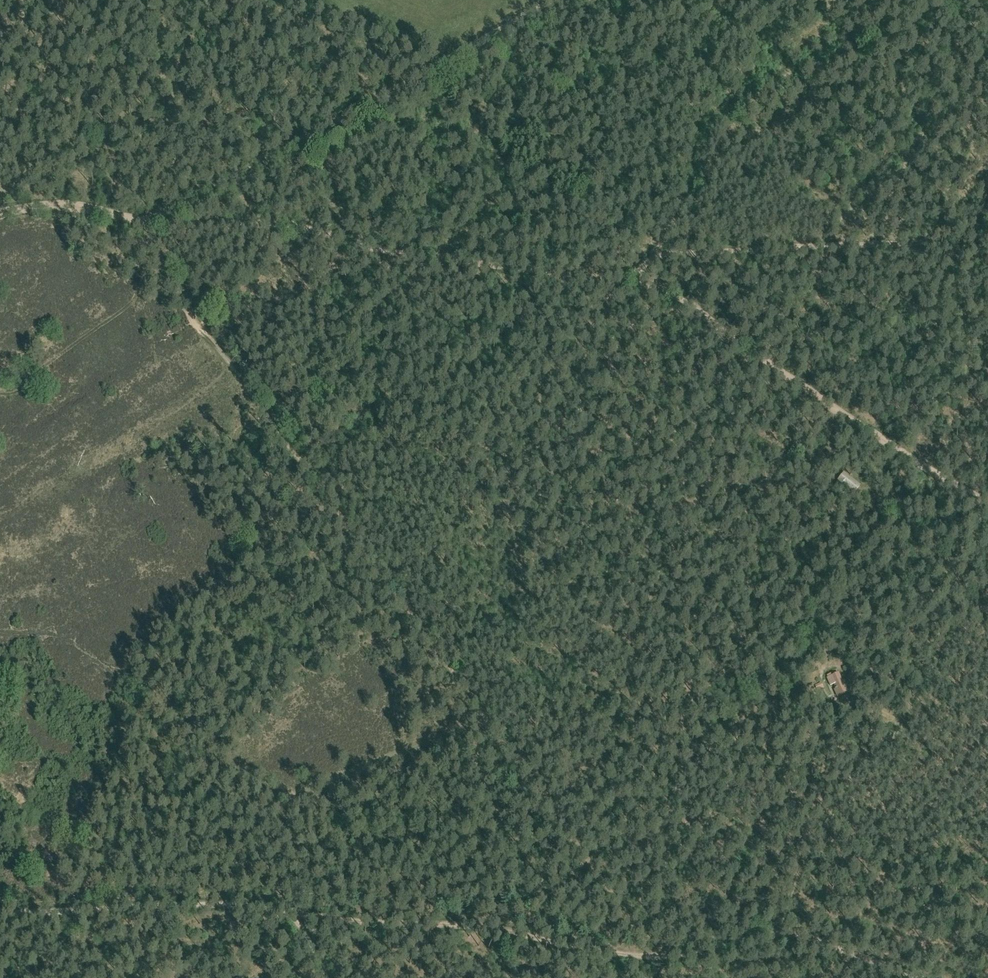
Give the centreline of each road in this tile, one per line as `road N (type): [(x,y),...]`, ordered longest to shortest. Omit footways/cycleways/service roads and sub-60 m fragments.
road 1 (track): [(141,228),(164,245),(276,231),(404,258),(633,276),(875,445),(987,512)]
road 2 (track): [(320,914),(619,958),(690,955),(785,933),(905,977)]
road 3 (track): [(141,228),(573,0)]
road 4 (track): [(785,933),(826,831),(947,664),(987,572)]
road 5 (track): [(987,217),(884,246),(642,249),(633,276)]
road 6 (track): [(320,914),(148,903),(0,911)]
road 7 (track): [(0,213),(58,205),(108,211),(141,228)]

